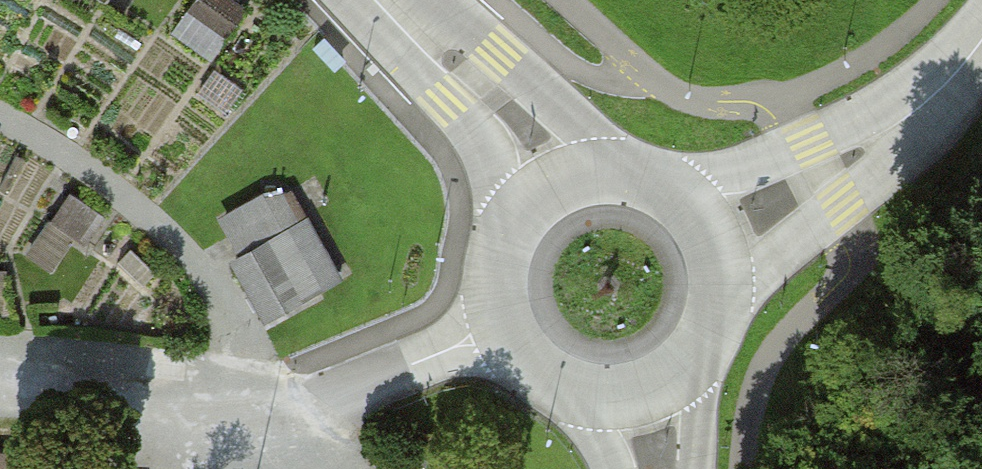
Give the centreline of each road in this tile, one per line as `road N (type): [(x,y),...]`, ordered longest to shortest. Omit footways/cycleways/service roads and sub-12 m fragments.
road 1 (unclassified): [(708,250),(878,150),(956,82),(981,40)]
road 2 (tertiary): [(568,180),(518,214),(502,240),(494,269),(502,329),(520,356),(574,390),(639,389)]
road 3 (tertiary): [(568,180),(495,98),(388,0)]
road 4 (tertiary): [(708,250),(692,219),(637,179),(568,180)]
road 5 (tertiary): [(639,389),(669,373),(709,317),(708,250)]

